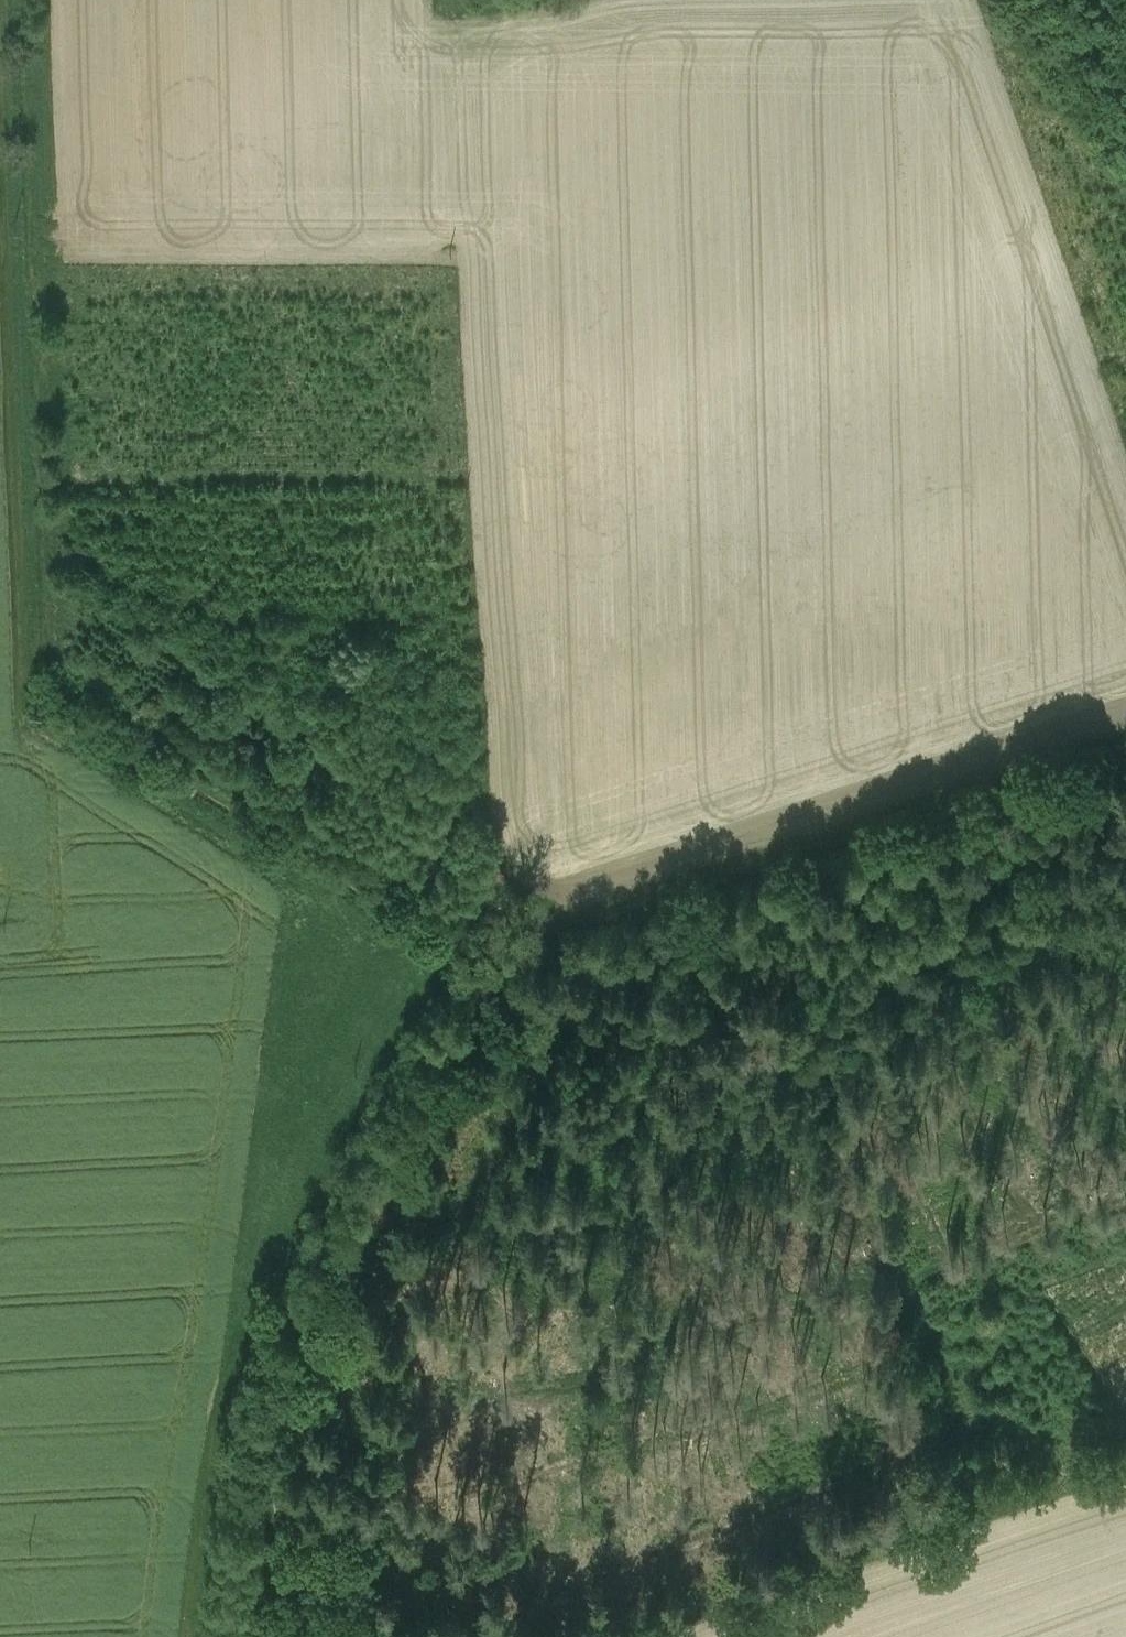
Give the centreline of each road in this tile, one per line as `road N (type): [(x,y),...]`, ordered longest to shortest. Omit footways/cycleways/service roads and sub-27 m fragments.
road 1 (track): [(993,0),(1125,166)]

